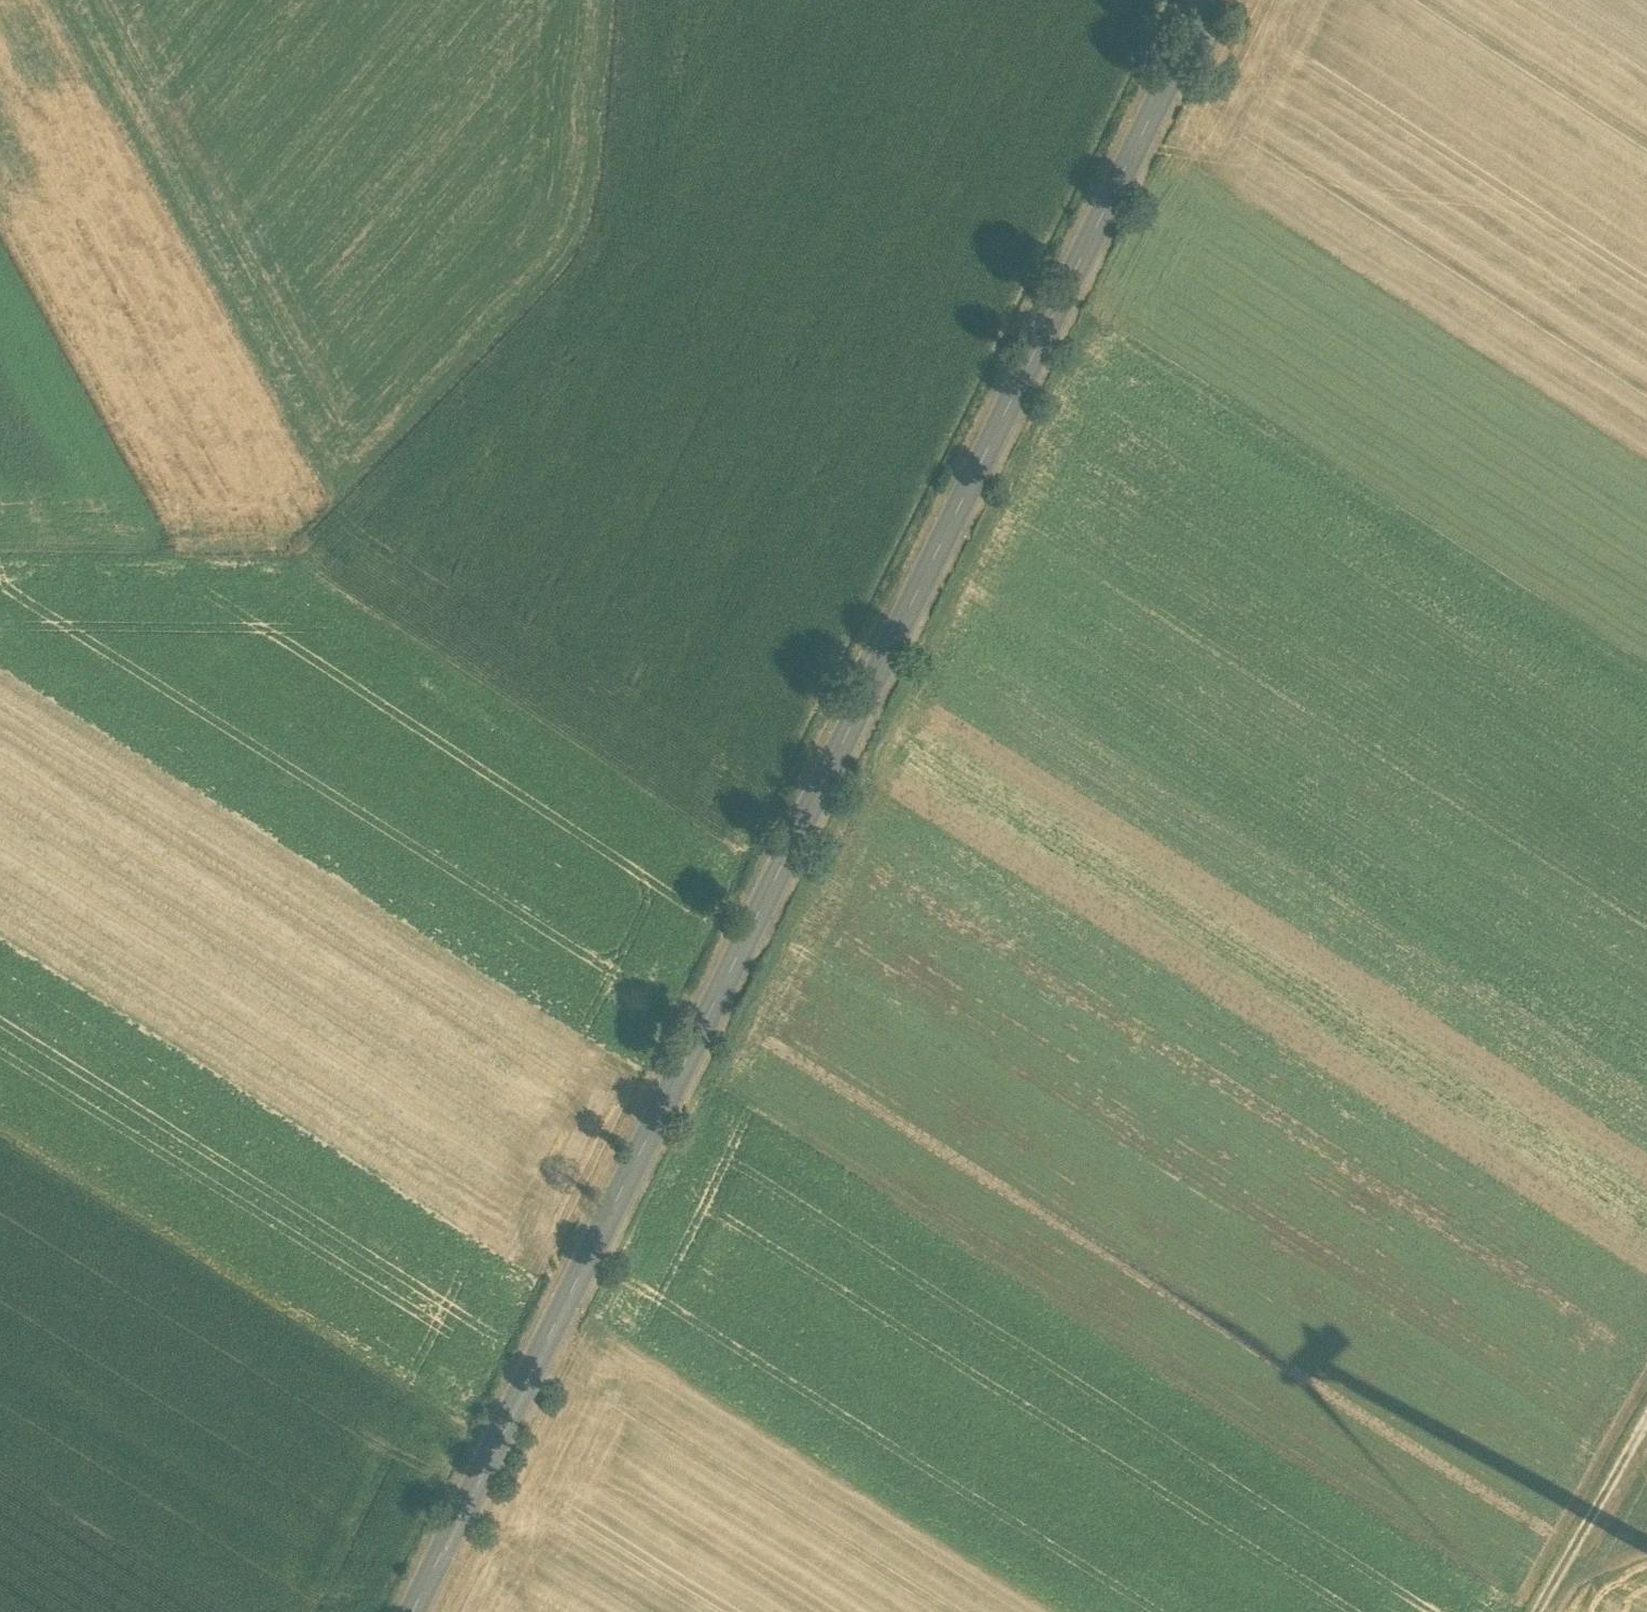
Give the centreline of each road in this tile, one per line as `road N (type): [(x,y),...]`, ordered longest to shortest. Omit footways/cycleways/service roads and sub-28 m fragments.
road 1 (secondary): [(1211,0),(415,1611)]
road 2 (track): [(0,555),(258,563),(560,267)]
road 3 (track): [(1614,1482),(1541,1611)]

